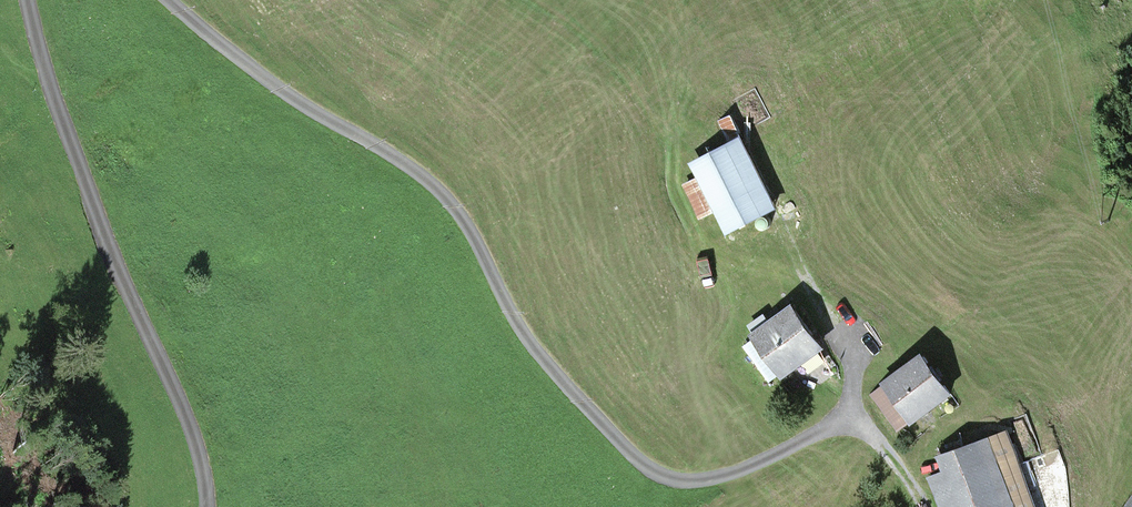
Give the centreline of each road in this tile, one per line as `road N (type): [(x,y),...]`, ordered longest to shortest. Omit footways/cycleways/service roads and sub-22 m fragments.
road 1 (track): [(174,0),(291,95),(432,184),(475,239),(527,338),(660,475),(727,475),(850,418),(852,375),(839,328)]
road 2 (track): [(28,0),(105,235),(189,416),(208,506)]

